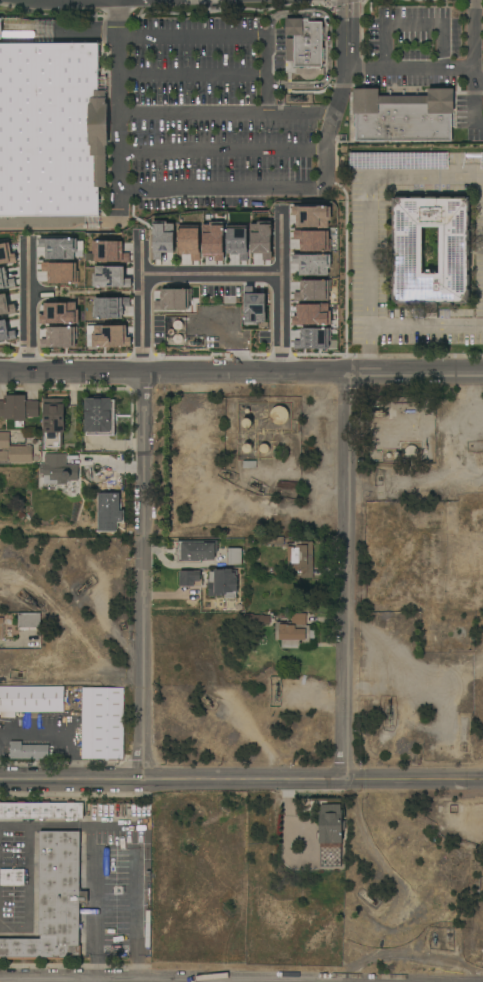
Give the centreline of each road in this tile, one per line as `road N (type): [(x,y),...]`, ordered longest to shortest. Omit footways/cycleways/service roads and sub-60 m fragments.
road 1 (residential): [(0,780),(482,779)]
road 2 (residential): [(0,374),(482,374)]
road 3 (residential): [(343,779),(340,372)]
road 4 (residential): [(141,779),(142,372)]
road 5 (residential): [(141,274),(280,274)]

